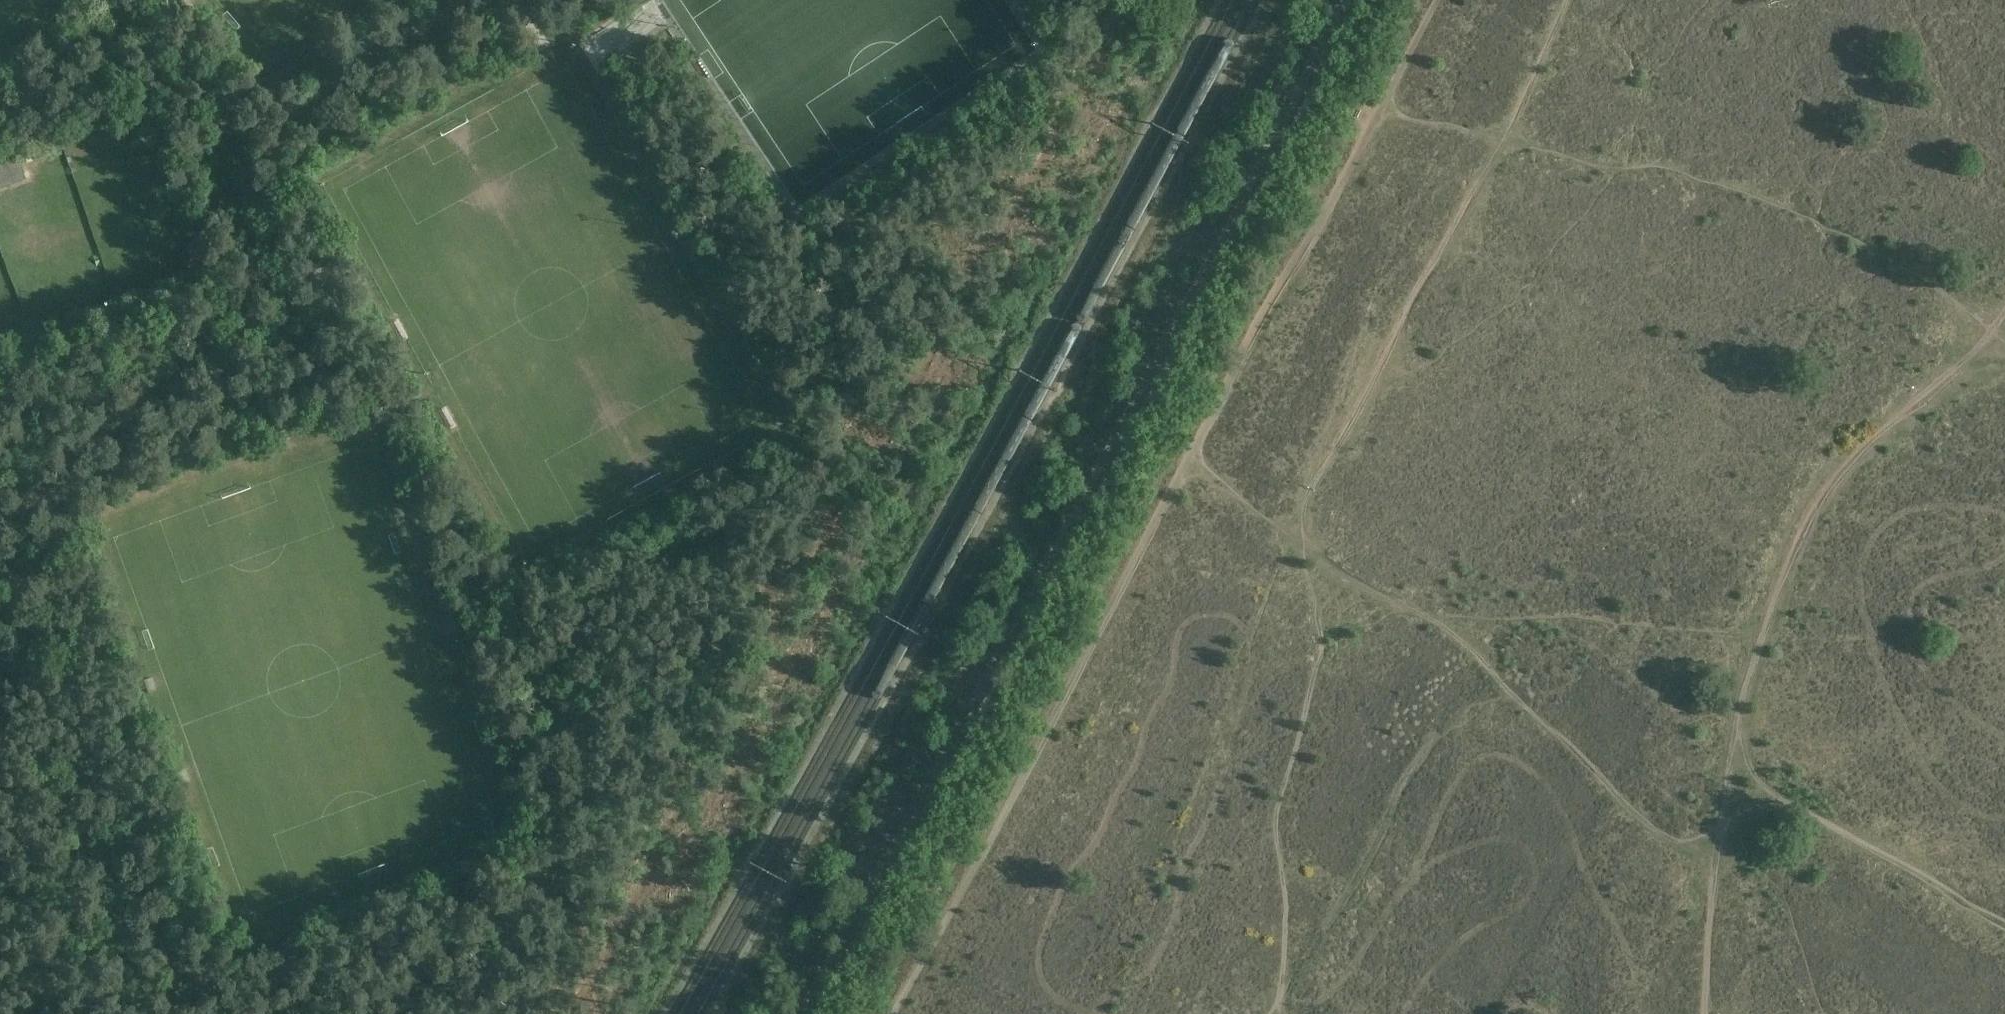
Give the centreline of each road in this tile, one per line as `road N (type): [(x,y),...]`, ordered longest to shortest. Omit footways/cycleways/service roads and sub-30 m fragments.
road 1 (track): [(1433,0),(1382,110),(894,1013)]

